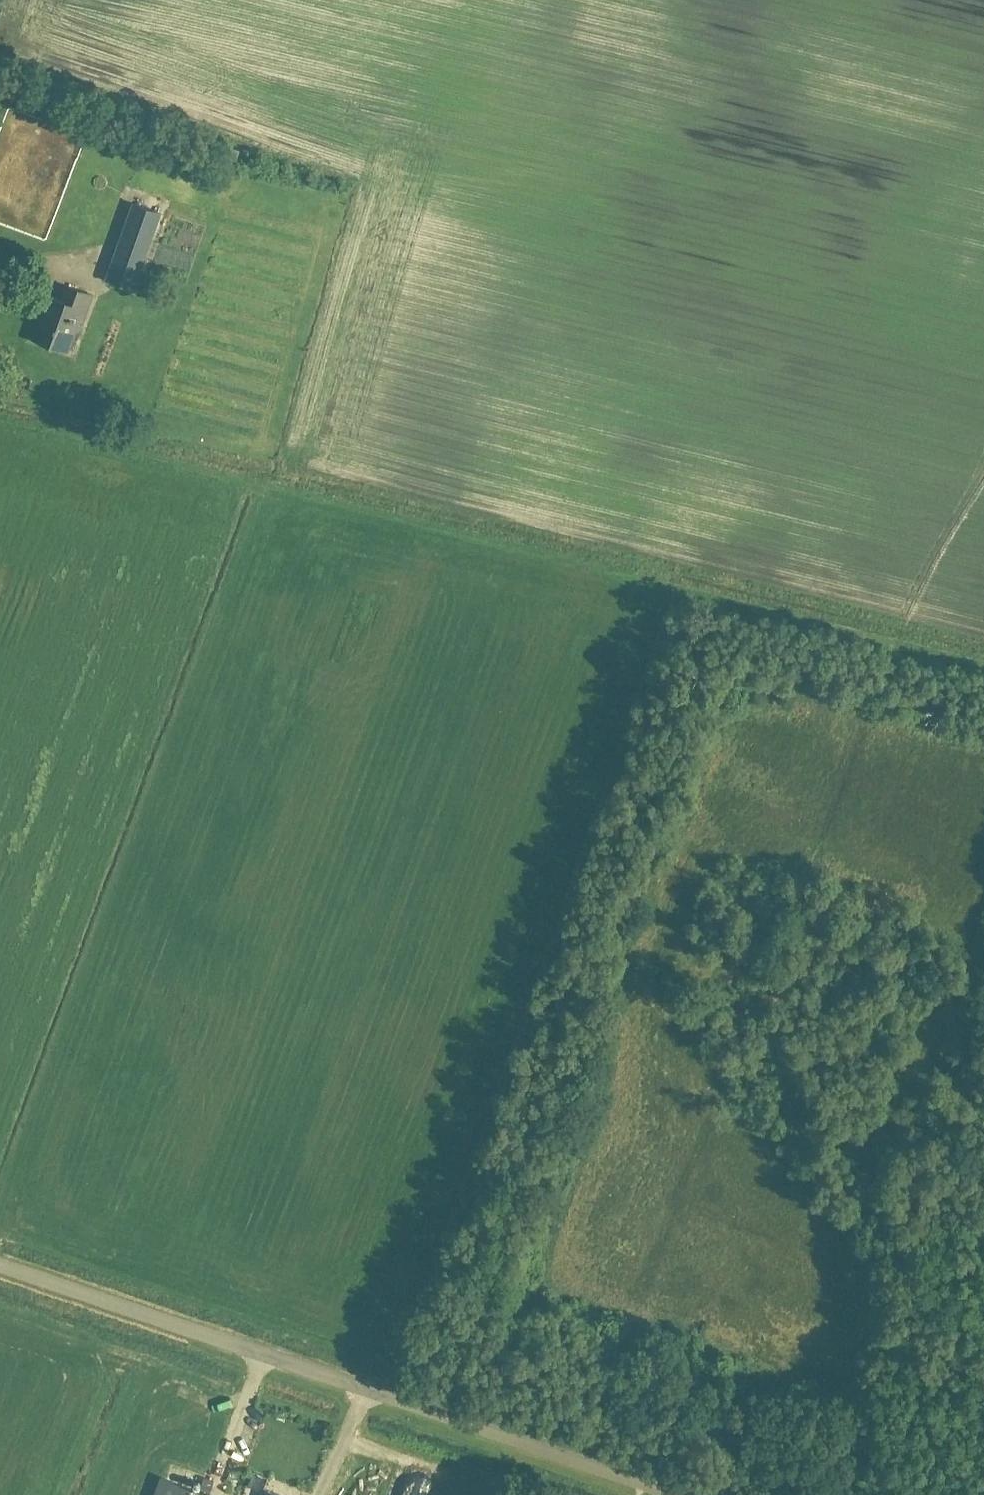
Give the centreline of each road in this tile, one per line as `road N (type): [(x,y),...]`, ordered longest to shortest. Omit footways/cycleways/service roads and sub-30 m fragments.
road 1 (unclassified): [(634,1494),(0,1269)]

